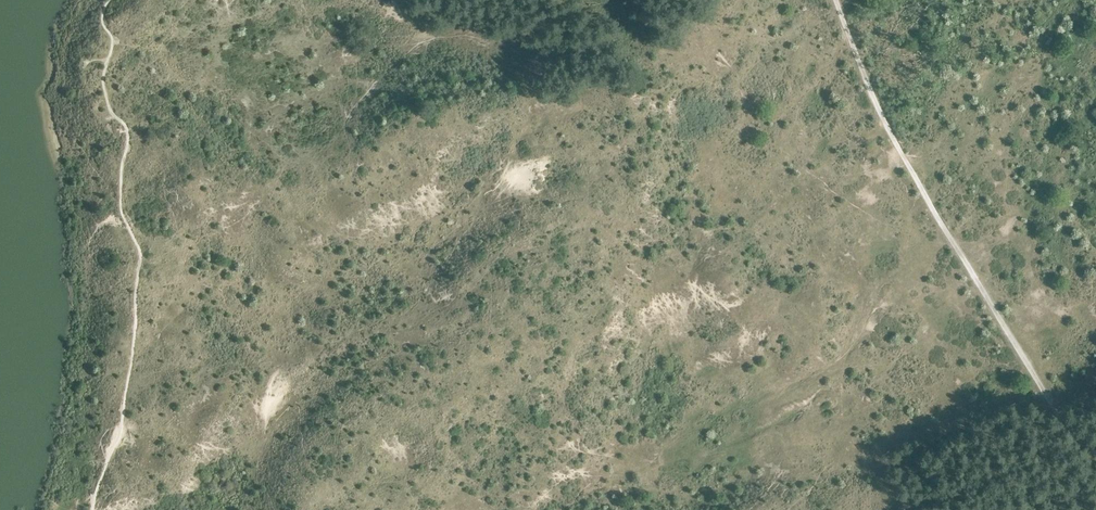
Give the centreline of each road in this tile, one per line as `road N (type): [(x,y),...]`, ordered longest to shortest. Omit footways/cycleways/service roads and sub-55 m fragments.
road 1 (track): [(837,0),(892,123),(986,292),(1095,447)]

